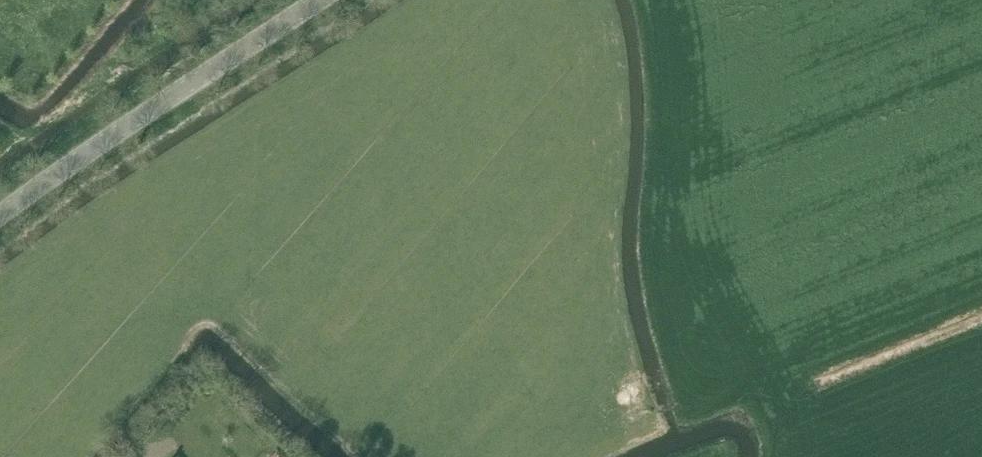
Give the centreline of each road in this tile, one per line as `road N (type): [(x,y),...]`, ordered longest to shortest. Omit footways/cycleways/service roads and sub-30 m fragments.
road 1 (tertiary): [(0,215),(321,0)]

